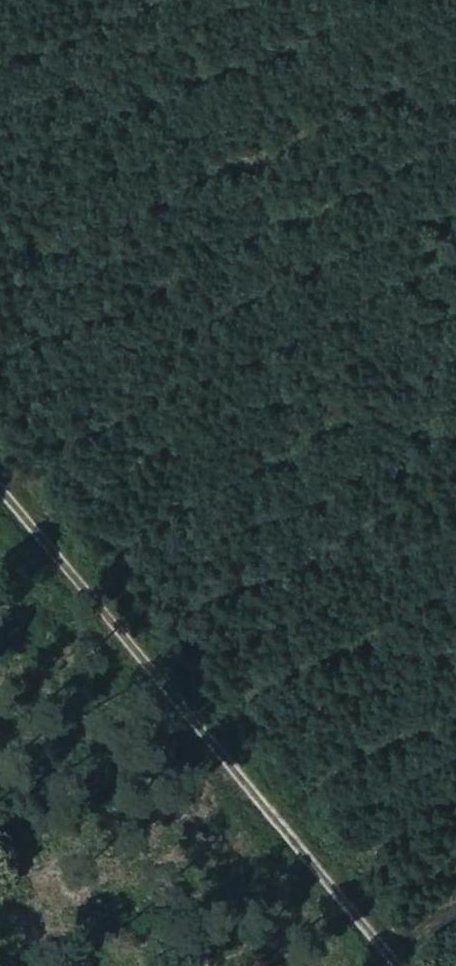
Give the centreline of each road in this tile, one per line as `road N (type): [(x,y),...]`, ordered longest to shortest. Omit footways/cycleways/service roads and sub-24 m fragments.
road 1 (track): [(0,503),(390,965)]

